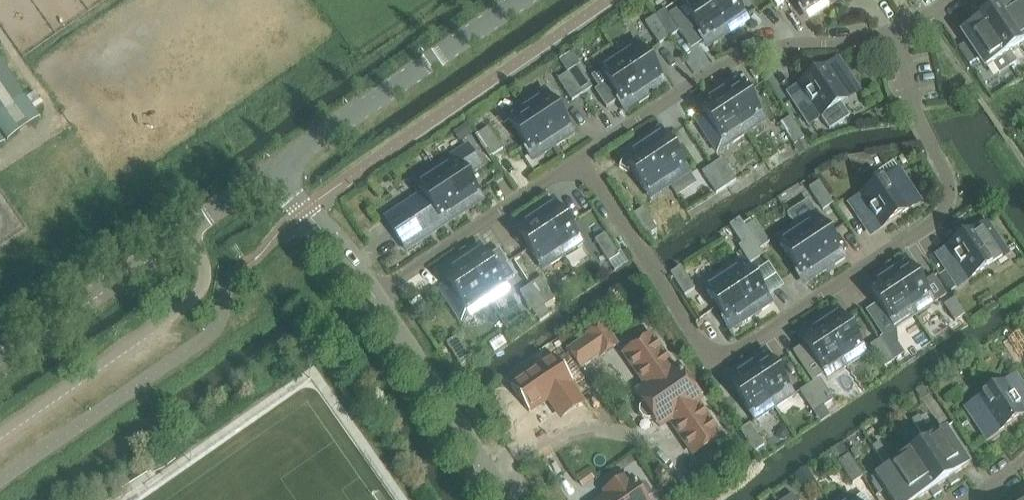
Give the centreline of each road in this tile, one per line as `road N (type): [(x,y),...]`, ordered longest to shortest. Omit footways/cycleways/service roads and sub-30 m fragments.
road 1 (residential): [(897,37),(913,108),(950,182),(940,219),(714,366),(579,157)]
road 2 (residential): [(897,37),(774,45),(722,65),(579,157)]
road 3 (residential): [(276,164),(513,0)]
road 4 (residential): [(579,157),(371,297)]
road 5 (unclassified): [(508,499),(371,297)]
road 6 (unclassified): [(371,297),(276,164)]

